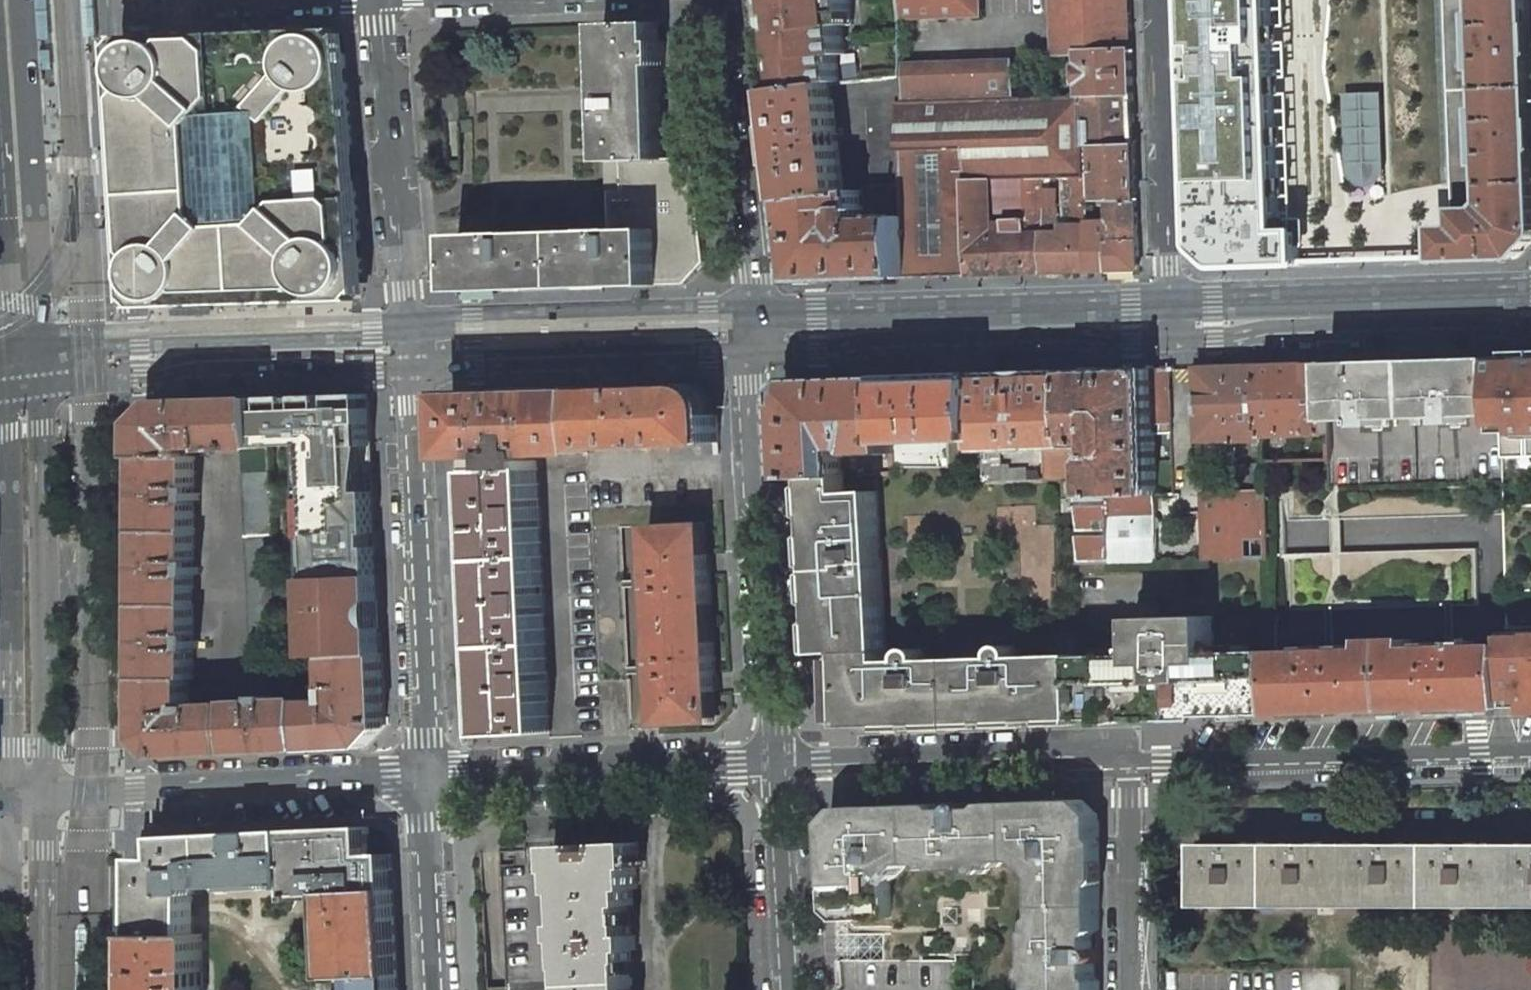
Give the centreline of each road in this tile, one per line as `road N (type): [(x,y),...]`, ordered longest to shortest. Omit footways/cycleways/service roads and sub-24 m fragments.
road 1 (secondary): [(751,359),(895,342),(1170,342)]
road 2 (residential): [(751,359),(756,498),(772,526),(776,767)]
road 3 (residential): [(427,780),(407,369)]
road 4 (secondary): [(49,797),(44,387)]
road 5 (secondary): [(4,391),(8,800)]
road 6 (residential): [(1530,750),(1131,762)]
road 7 (secondary): [(44,387),(24,0)]
road 8 (residential): [(49,797),(427,780)]
road 9 (residential): [(407,369),(384,0)]
road 10 (secondary): [(44,387),(216,368),(407,369)]
road 11 (secondary): [(1170,342),(1270,330),(1530,327)]
road 12 (residential): [(720,0),(750,273),(751,359)]
road 13 (residential): [(1131,762),(1058,753),(776,767)]
road 14 (residential): [(776,767),(427,780)]
road 15 (secondary): [(407,369),(751,359)]
road 16 (residential): [(1170,342),(1159,0)]
road 17 (residential): [(1130,989),(1131,762)]
road 18 (residential): [(776,767),(788,989)]
road 19 (residential): [(427,780),(437,989)]
road 20 (secondary): [(44,989),(49,797)]
road 21 (secondary): [(8,800),(9,989)]

